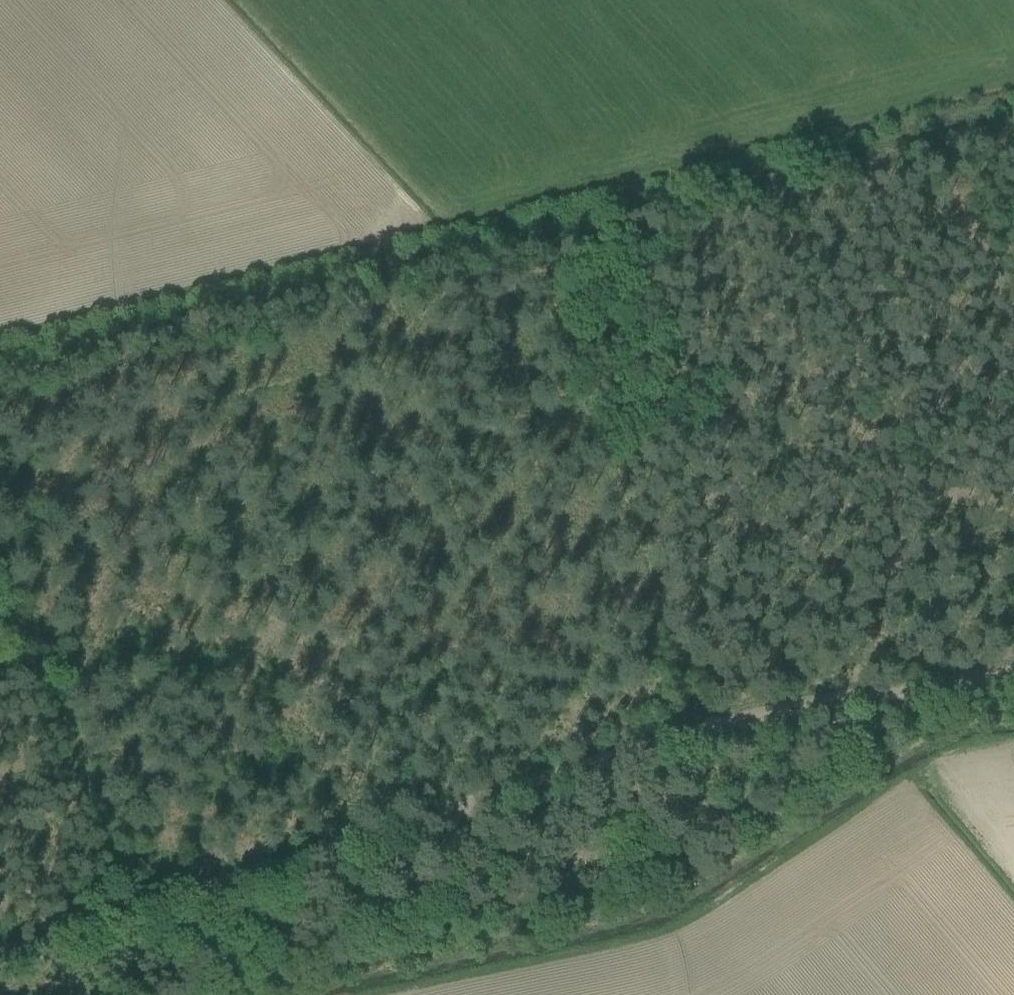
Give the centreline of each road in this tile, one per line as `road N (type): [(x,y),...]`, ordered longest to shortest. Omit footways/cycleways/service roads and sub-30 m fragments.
road 1 (track): [(1013,679),(862,704),(445,798),(276,863),(165,916),(0,969)]

